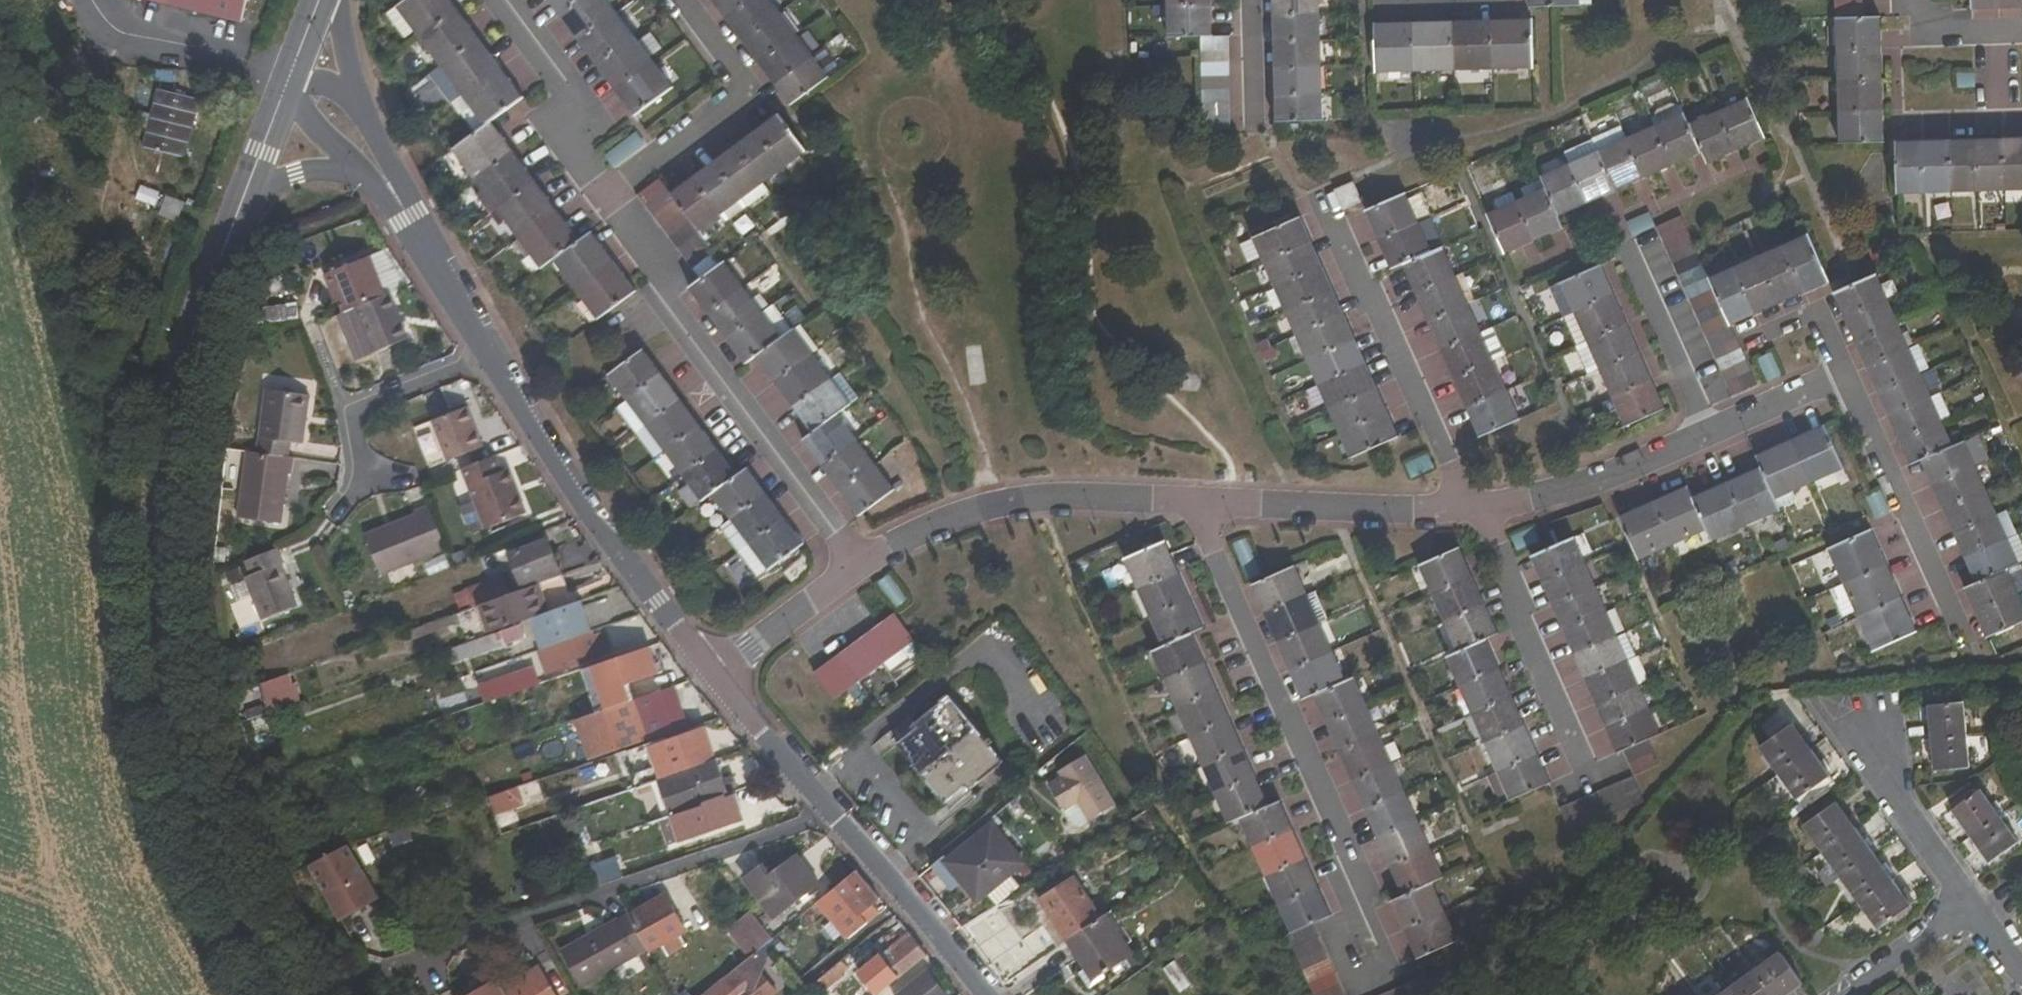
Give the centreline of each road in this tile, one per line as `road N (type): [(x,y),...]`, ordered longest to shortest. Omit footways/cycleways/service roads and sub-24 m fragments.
road 1 (residential): [(293,994),(243,927),(177,735),(163,500),(212,289),(246,197)]
road 2 (residential): [(1473,517),(1094,501),(960,516),(863,561),(716,673)]
road 3 (residential): [(833,817),(330,994)]
road 4 (residential): [(716,673),(545,452),(464,312)]
road 5 (residential): [(1323,199),(1473,517)]
road 6 (residential): [(464,312),(417,212),(308,29)]
road 7 (residential): [(1708,438),(1533,515),(1473,517)]
road 8 (residential): [(979,994),(833,817)]
road 9 (residential): [(1708,438),(1624,253)]
road 10 (residential): [(1866,729),(1897,797),(1968,902)]
road 11 (residential): [(833,817),(716,673)]
road 12 (residential): [(356,177),(464,312)]
road 13 (residential): [(1968,902),(1848,994)]
road 14 (residential): [(1843,372),(1708,438)]
road 15 (residential): [(1250,0),(1254,129)]

